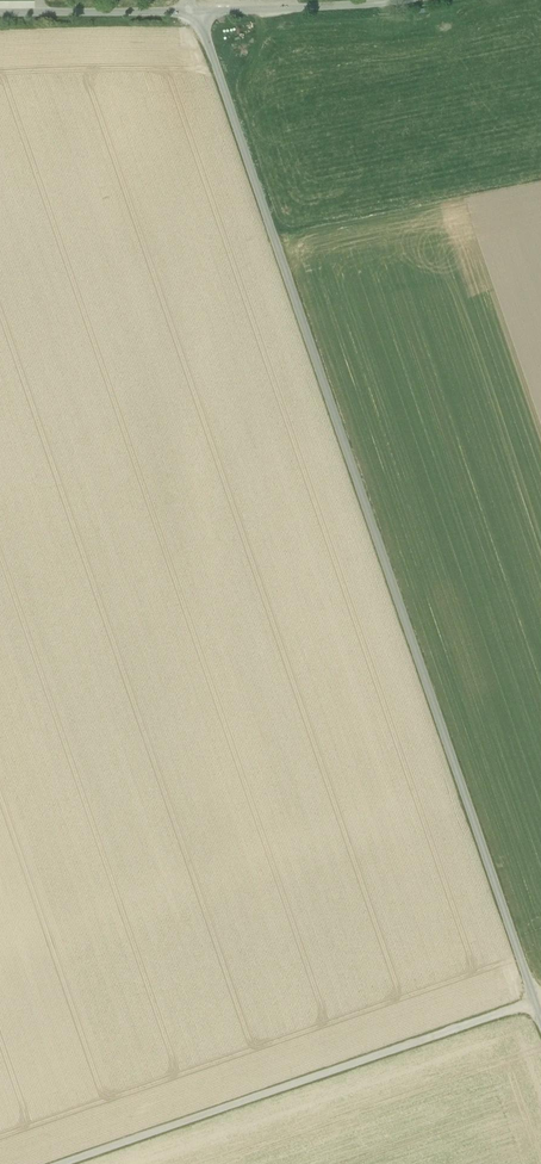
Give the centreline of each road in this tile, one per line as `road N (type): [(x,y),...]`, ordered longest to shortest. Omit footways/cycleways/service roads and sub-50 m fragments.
road 1 (unclassified): [(196,10),(540,1021)]
road 2 (track): [(540,1000),(66,1163)]
road 3 (unclassified): [(0,12),(196,10)]
road 4 (unclassified): [(196,10),(369,0)]

